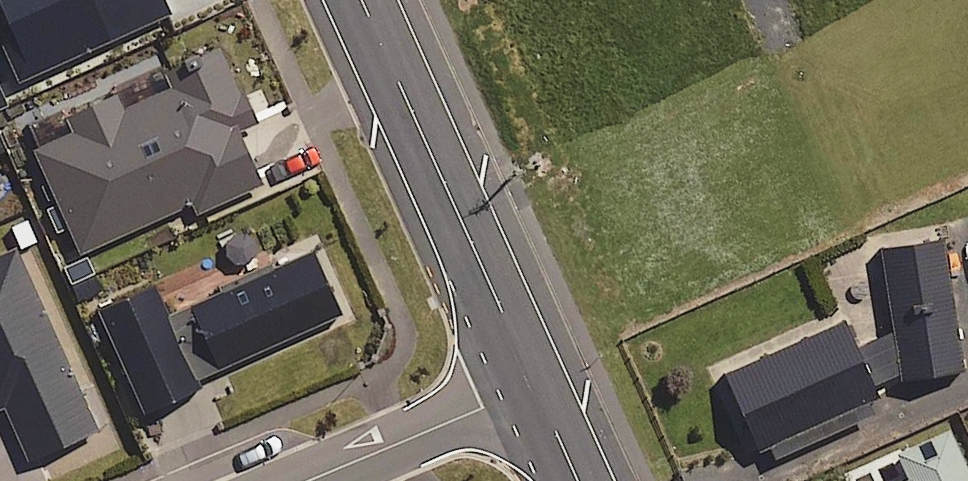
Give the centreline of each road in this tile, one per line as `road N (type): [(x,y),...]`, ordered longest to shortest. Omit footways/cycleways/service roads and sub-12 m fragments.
road 1 (tertiary): [(361,0),(534,386)]
road 2 (residential): [(534,386),(308,480)]

